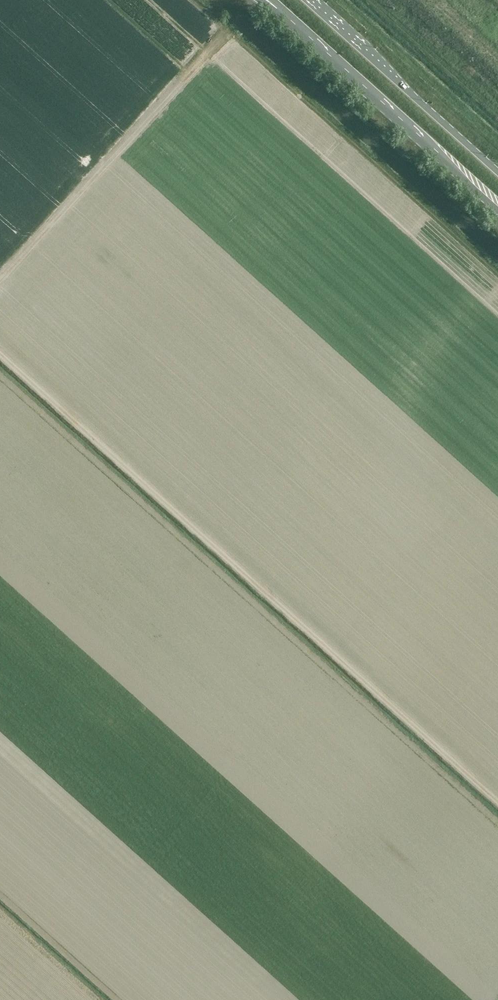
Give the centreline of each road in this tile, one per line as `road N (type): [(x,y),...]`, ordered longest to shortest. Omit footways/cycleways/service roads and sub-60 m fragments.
road 1 (track): [(497,801),(0,352)]
road 2 (track): [(0,279),(211,51),(215,24),(188,0)]
road 3 (secondary): [(271,4),(497,210)]
road 4 (secondary): [(497,172),(312,0)]

